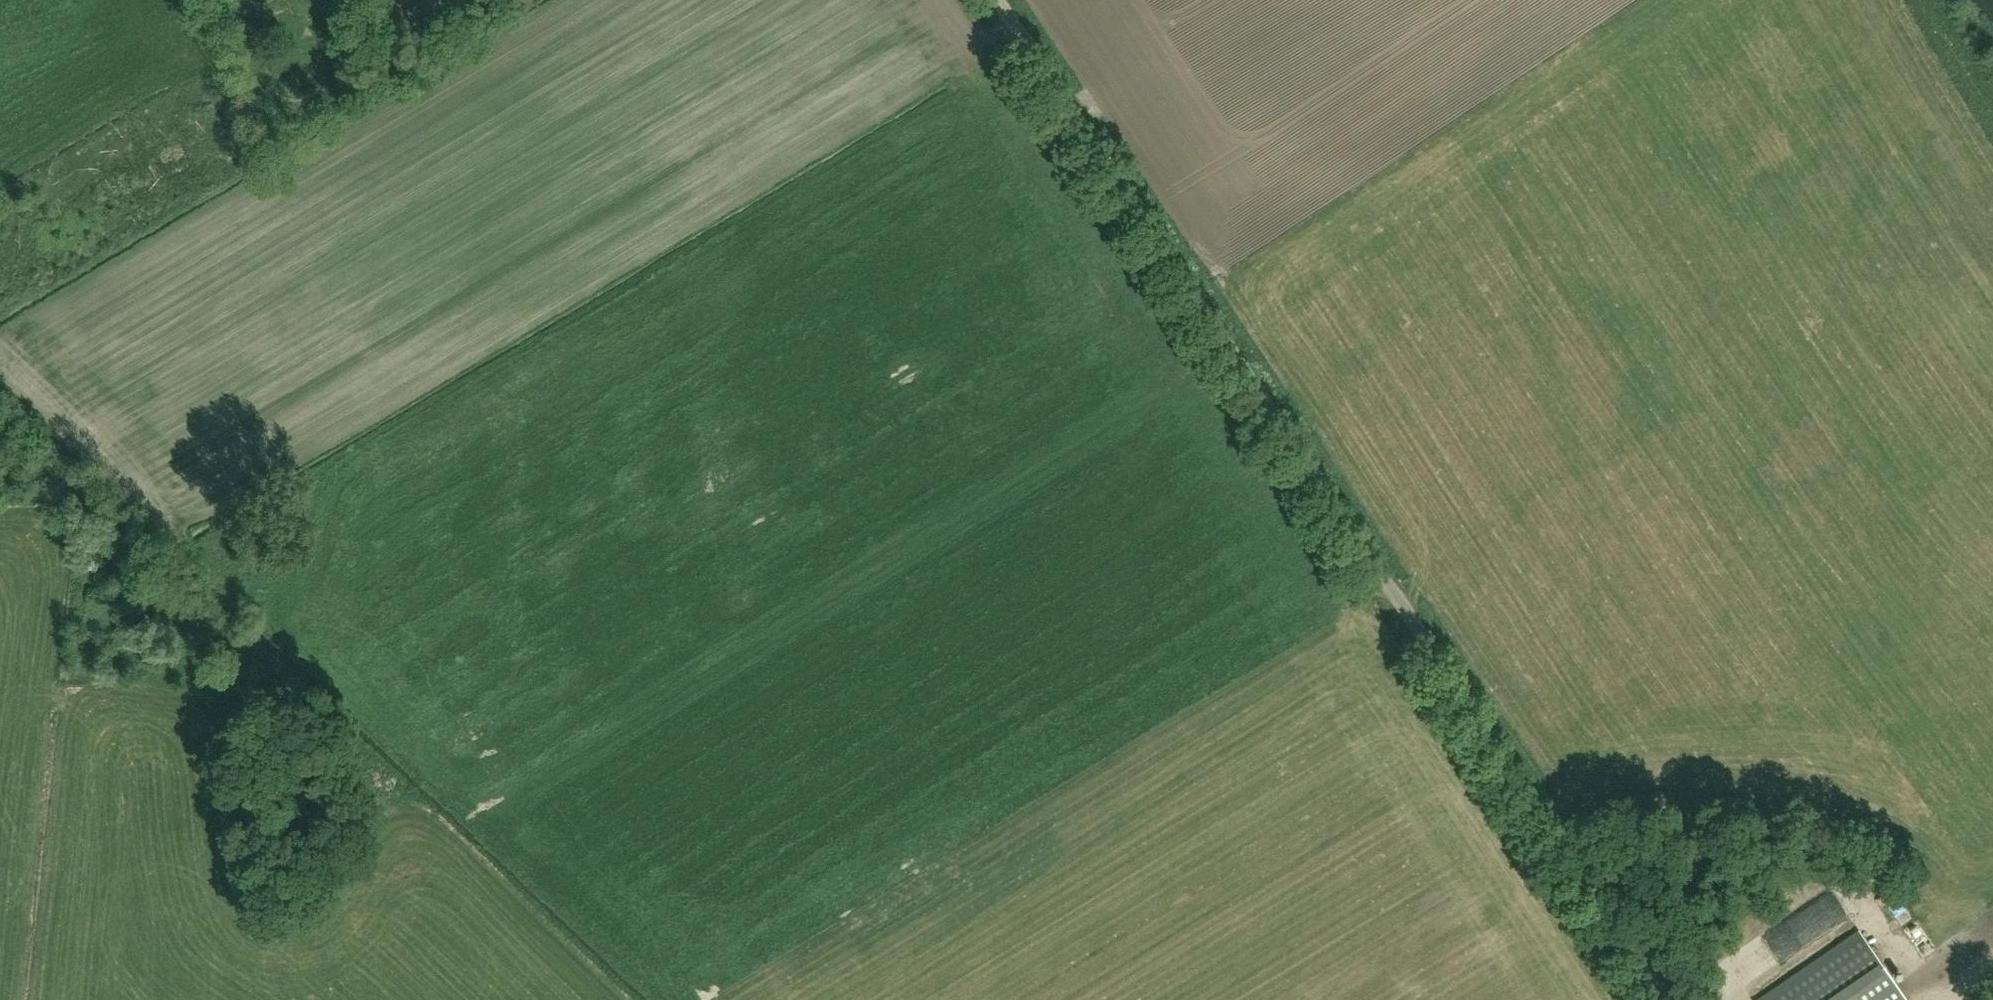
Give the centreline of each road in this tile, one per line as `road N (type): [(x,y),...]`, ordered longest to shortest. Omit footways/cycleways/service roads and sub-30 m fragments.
road 1 (unclassified): [(1674,999),(1014,0)]
road 2 (track): [(1992,117),(1916,0)]

